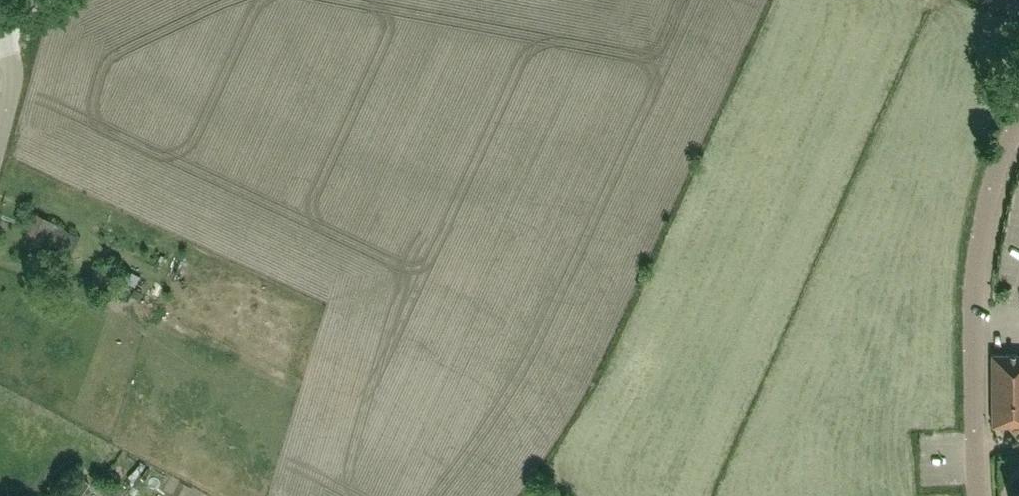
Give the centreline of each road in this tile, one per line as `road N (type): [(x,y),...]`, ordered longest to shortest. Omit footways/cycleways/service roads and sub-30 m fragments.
road 1 (residential): [(975,446),(975,270),(993,183),(1018,129)]

